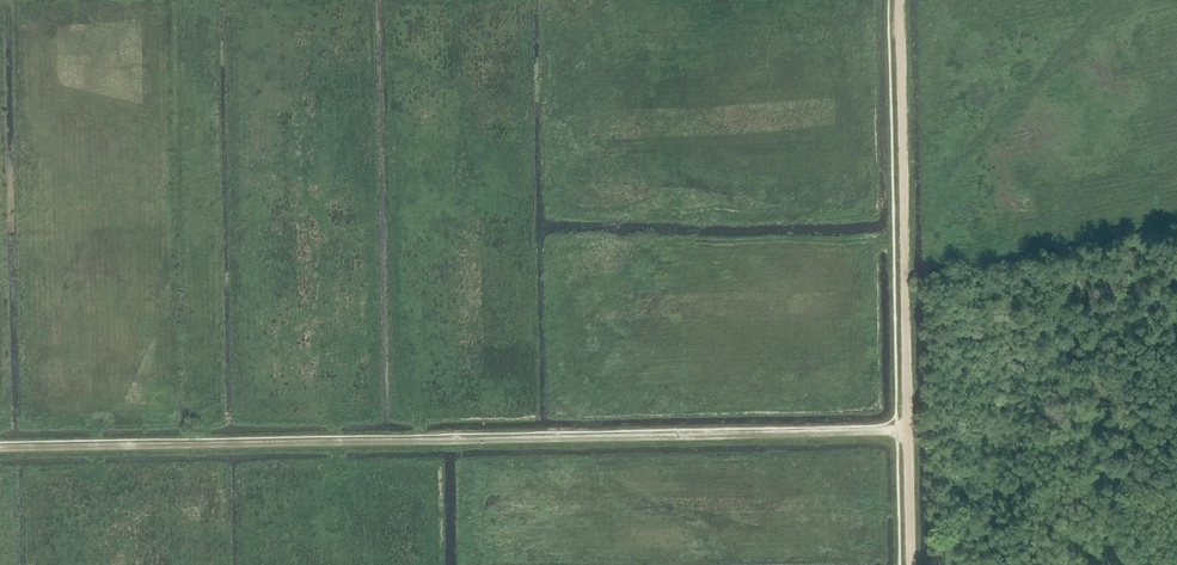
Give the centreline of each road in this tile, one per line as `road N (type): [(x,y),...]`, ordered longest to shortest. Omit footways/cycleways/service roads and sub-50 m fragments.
road 1 (track): [(0,449),(908,429)]
road 2 (track): [(900,0),(908,429)]
road 3 (track): [(908,429),(910,564)]

